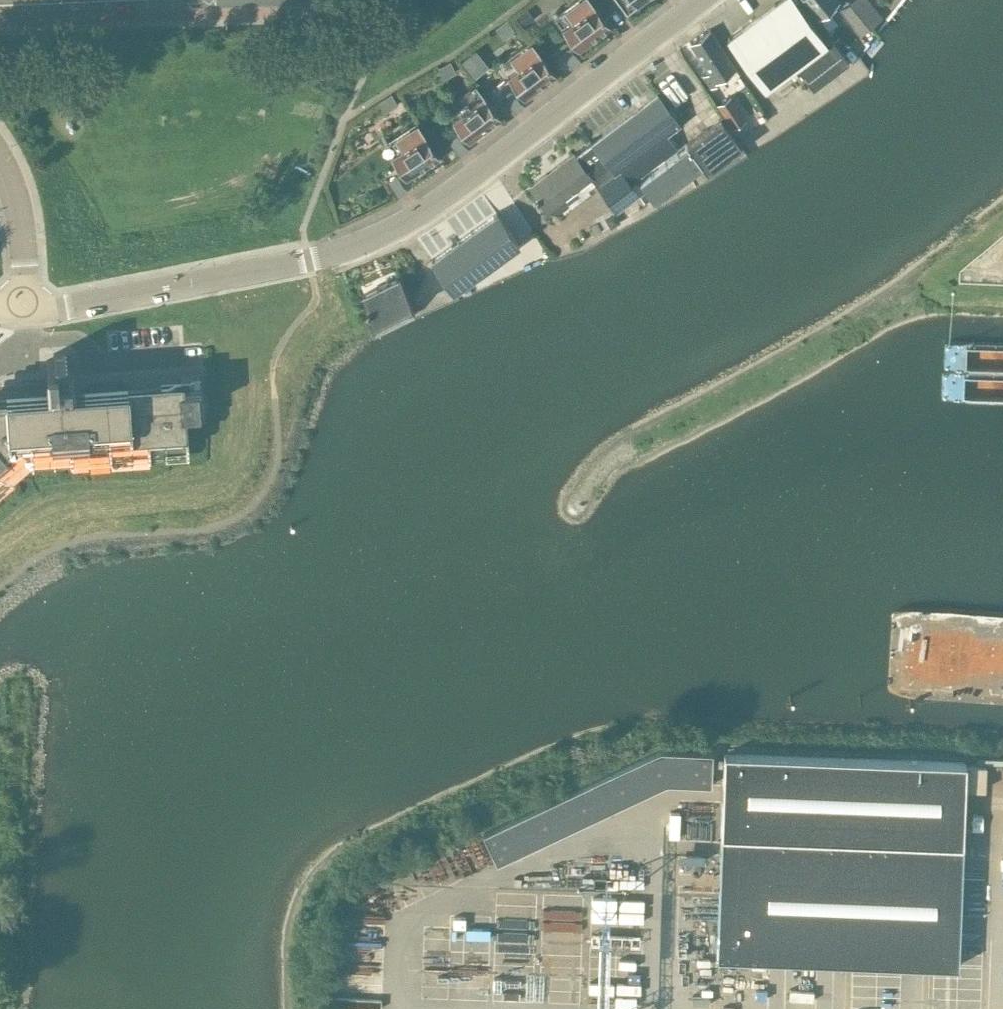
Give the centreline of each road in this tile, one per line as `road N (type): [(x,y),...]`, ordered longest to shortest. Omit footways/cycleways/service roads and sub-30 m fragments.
road 1 (residential): [(26,308),(309,260),(411,224),(703,0)]
road 2 (unclassified): [(26,308),(19,209),(0,162)]

